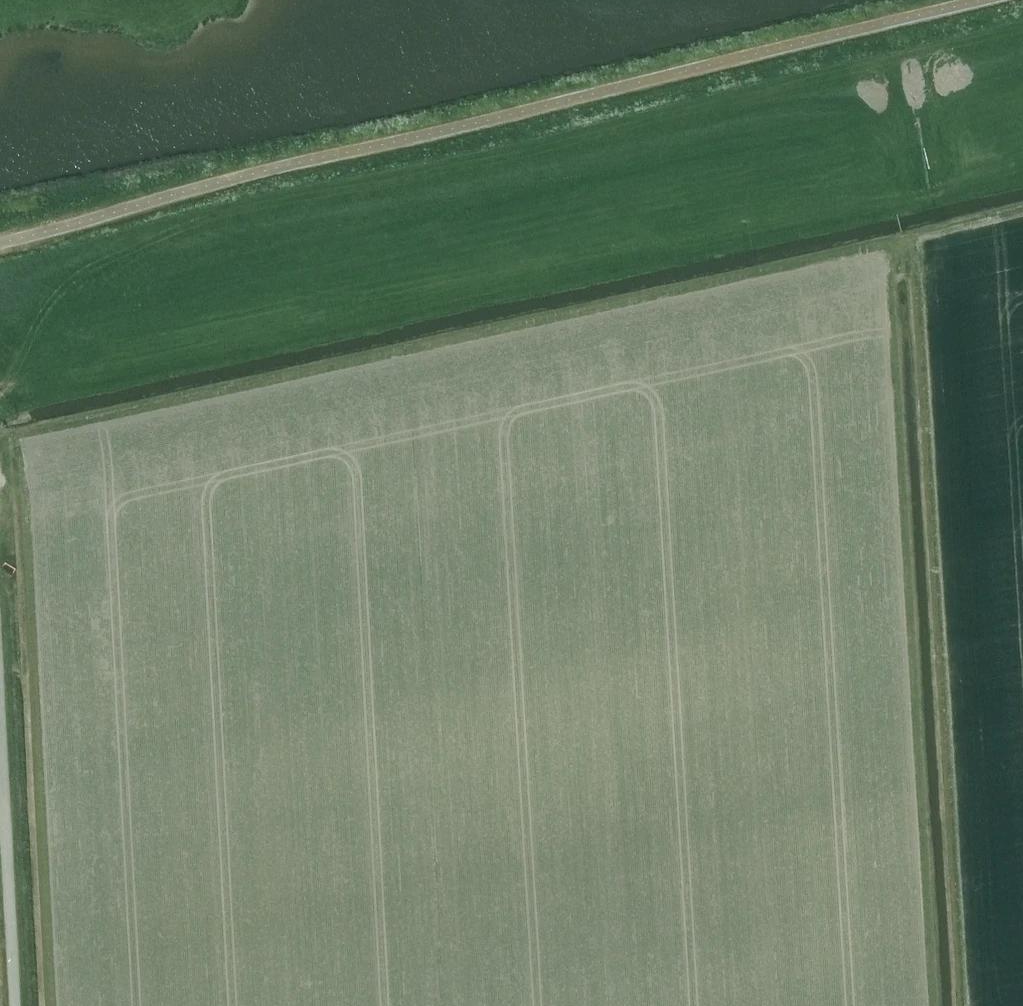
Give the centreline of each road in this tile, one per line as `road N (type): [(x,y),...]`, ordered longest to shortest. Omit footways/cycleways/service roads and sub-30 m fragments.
road 1 (unclassified): [(15,1005),(0,725)]

